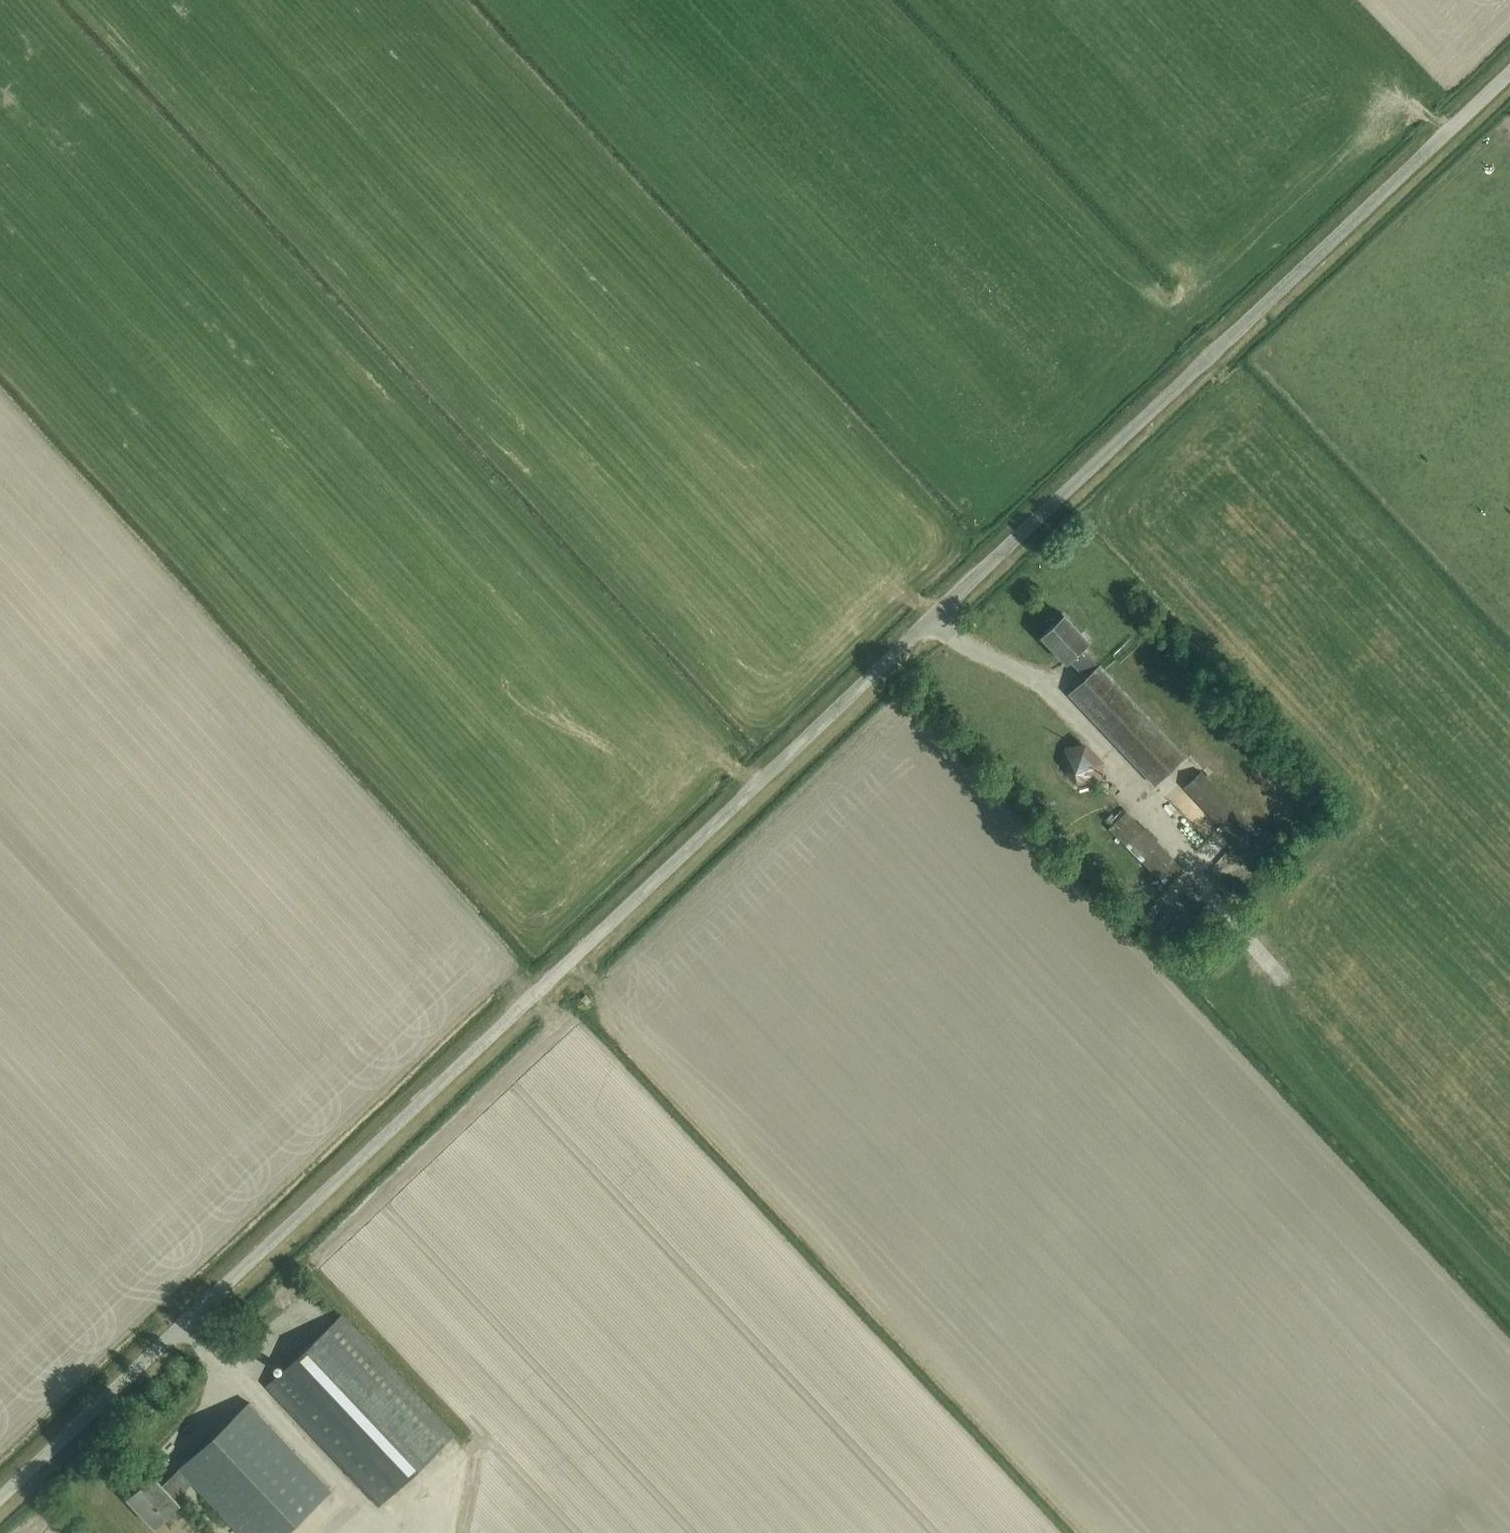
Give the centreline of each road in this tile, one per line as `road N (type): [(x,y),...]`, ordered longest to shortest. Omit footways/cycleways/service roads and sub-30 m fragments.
road 1 (unclassified): [(0,1496),(1509,70)]

